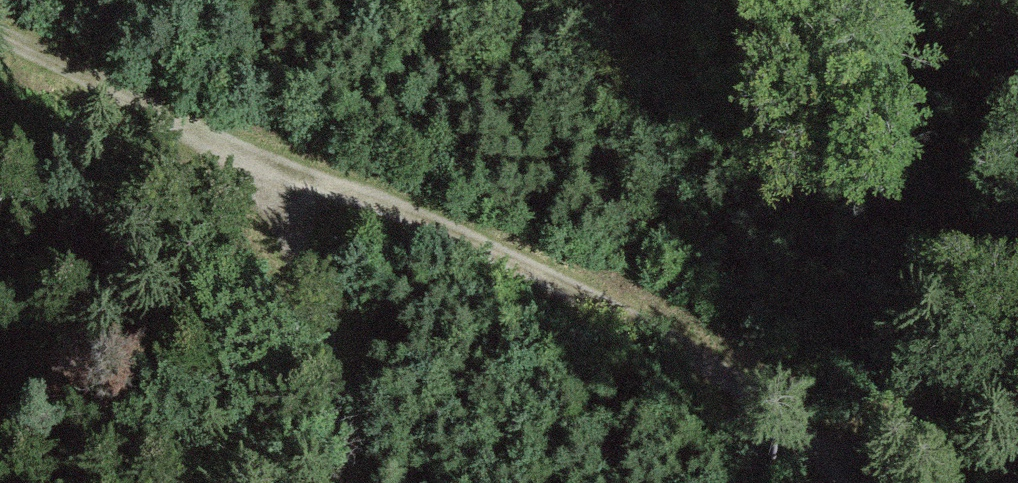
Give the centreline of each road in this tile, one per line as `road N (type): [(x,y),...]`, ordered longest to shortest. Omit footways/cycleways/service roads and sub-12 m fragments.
road 1 (track): [(0,28),(265,158),(481,242),(607,302),(781,416),(835,482)]
road 2 (track): [(872,0),(933,151),(955,236),(961,306),(955,354),(939,391),(903,422),(821,458)]
road 3 (track): [(352,482),(332,347),(265,158)]

